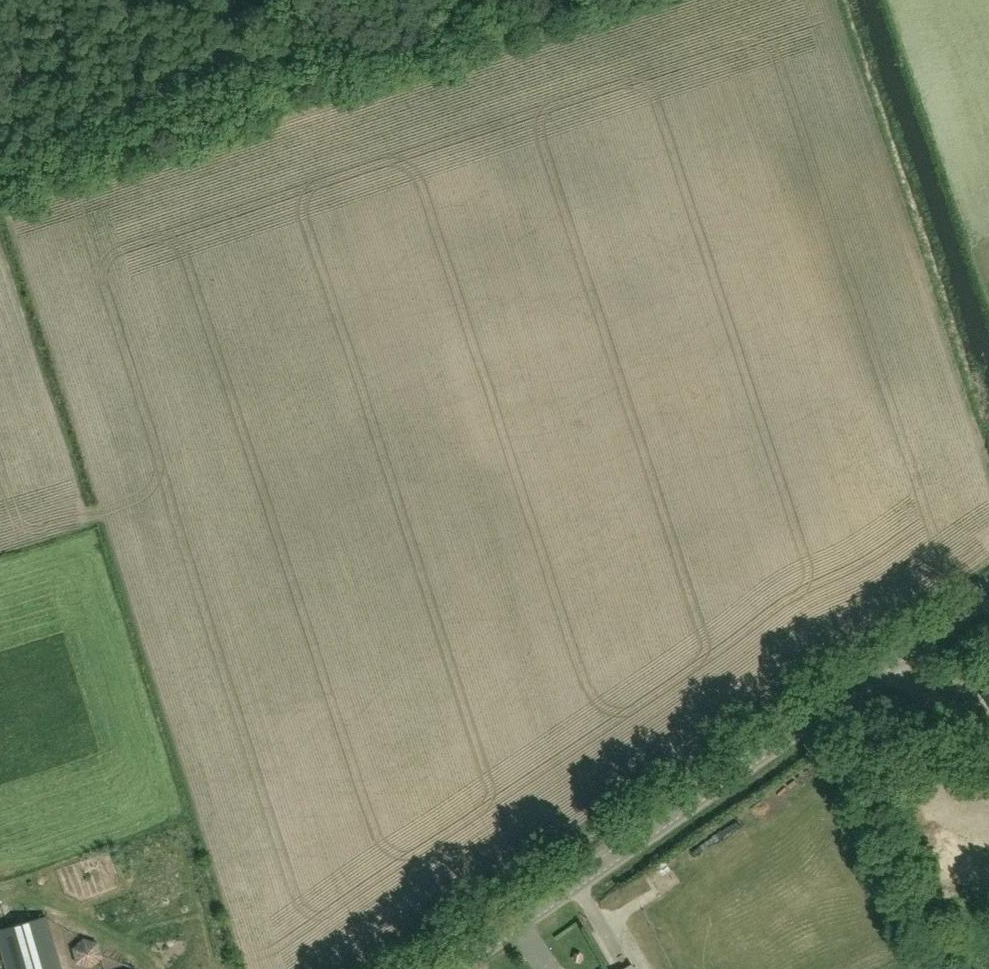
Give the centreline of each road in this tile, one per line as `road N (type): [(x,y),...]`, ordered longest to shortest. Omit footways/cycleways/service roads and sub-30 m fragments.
road 1 (tertiary): [(458,968),(988,596)]

